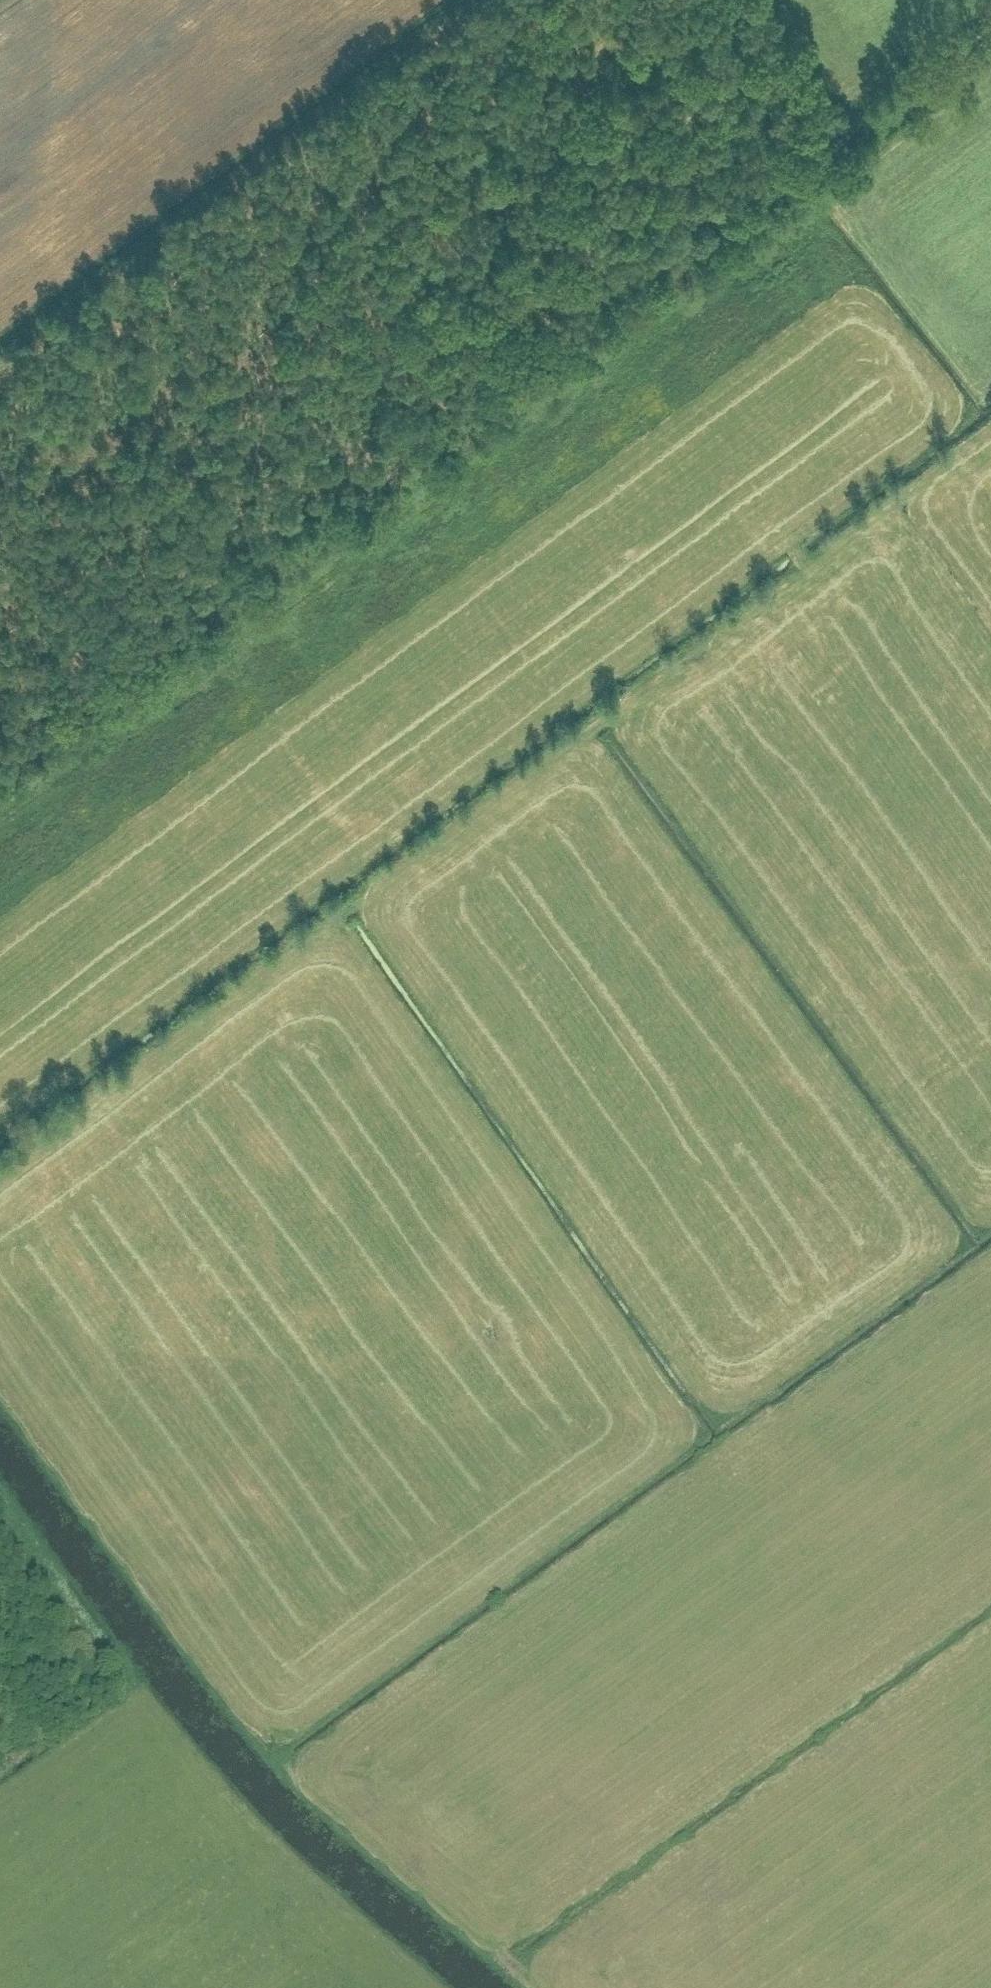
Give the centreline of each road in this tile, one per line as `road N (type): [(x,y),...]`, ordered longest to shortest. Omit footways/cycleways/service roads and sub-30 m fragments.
road 1 (track): [(0,1508),(131,1697)]

